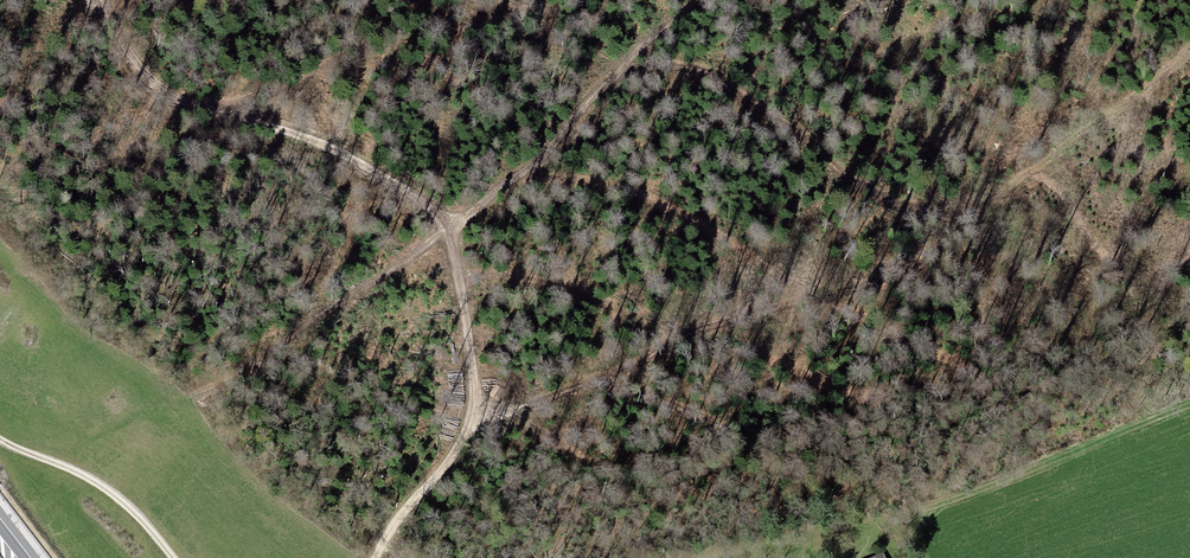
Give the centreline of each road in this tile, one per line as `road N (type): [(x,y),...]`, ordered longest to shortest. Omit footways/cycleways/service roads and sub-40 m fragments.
road 1 (track): [(1189,49),(986,204),(921,269),(685,334),(640,363),(527,405),(475,413)]
road 2 (track): [(102,0),(137,63),(173,96),(325,142),(427,203),(448,227),(475,413),(376,557)]
road 3 (track): [(904,517),(1189,405)]
road 4 (track): [(172,557),(98,484),(0,439)]

